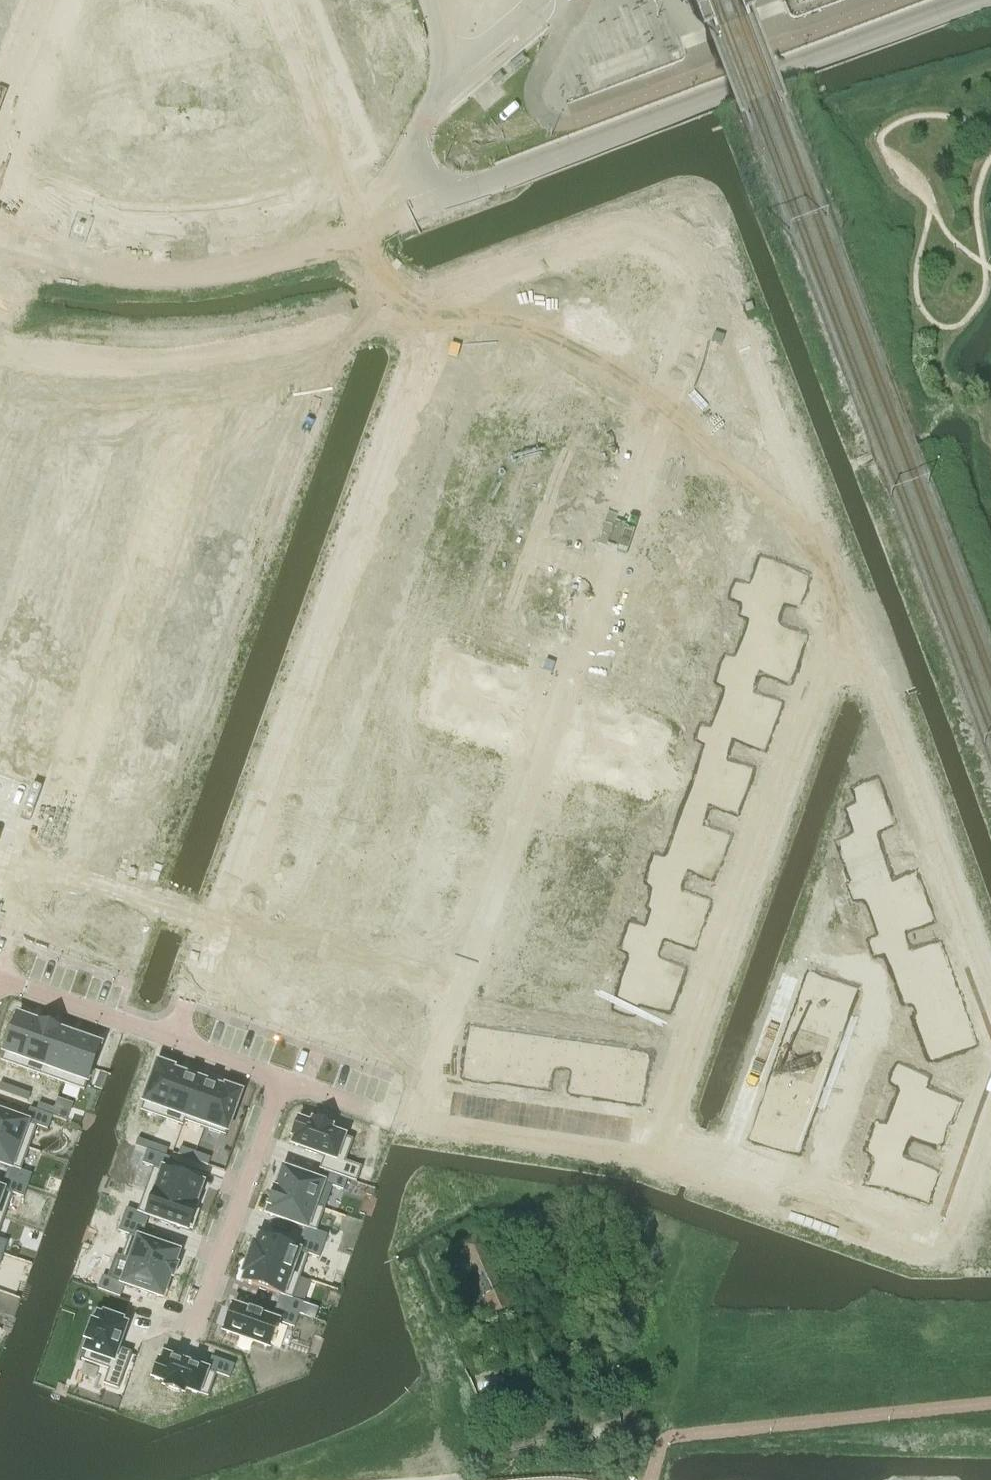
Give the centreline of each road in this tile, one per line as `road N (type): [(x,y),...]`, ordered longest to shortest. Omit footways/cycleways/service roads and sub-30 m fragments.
road 1 (residential): [(419,1116),(554,726),(696,269)]
road 2 (residential): [(168,1038),(421,310)]
road 3 (residential): [(210,360),(0,958)]
road 4 (tertiary): [(970,0),(420,207)]
road 5 (residential): [(656,1142),(843,621)]
road 6 (residential): [(990,1119),(948,1241),(656,1142)]
road 7 (residential): [(843,621),(990,996)]
road 8 (residential): [(696,269),(843,621)]
road 9 (residential): [(421,310),(617,244),(668,251),(696,269)]
road 10 (residential): [(280,1079),(190,1337)]
road 11 (residential): [(351,231),(267,0)]
road 12 (residential): [(656,1142),(419,1116)]
road 13 (residential): [(210,360),(291,348),(421,310)]
road 14 (residential): [(0,350),(142,364),(210,360)]
road 15 (residential): [(0,169),(62,0)]
road 16 (residential): [(168,1038),(0,976)]
road 17 (residential): [(419,1116),(280,1079)]

